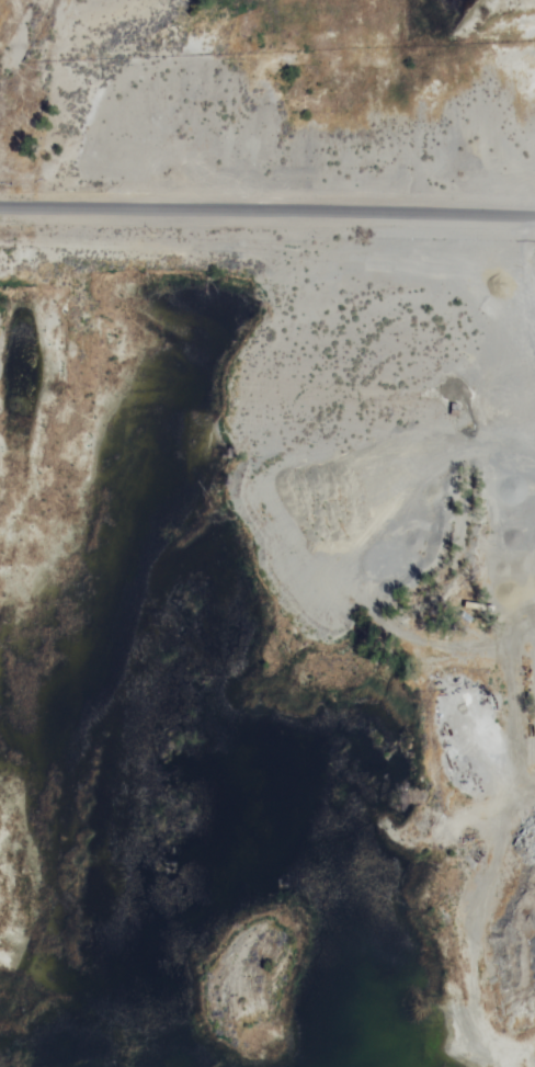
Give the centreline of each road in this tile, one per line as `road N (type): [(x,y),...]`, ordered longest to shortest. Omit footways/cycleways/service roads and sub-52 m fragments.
road 1 (residential): [(534,214),(0,206)]

